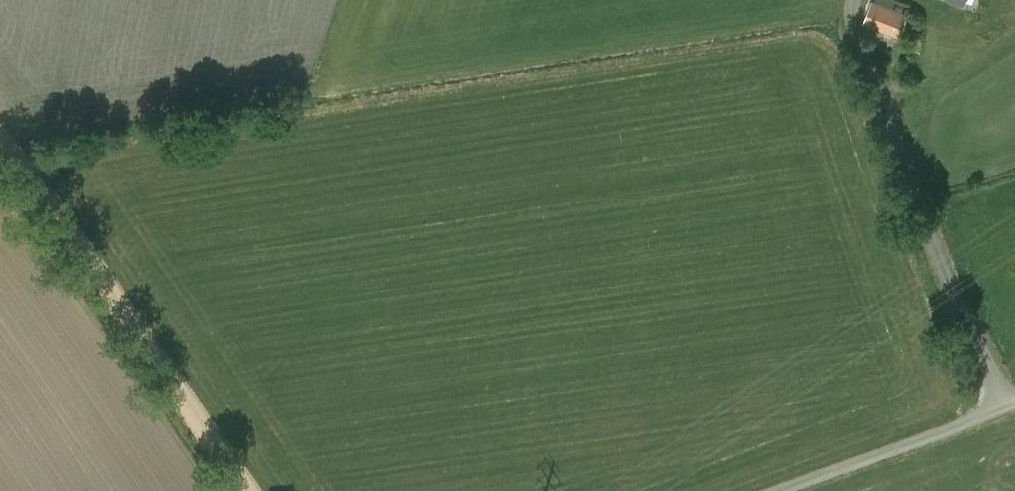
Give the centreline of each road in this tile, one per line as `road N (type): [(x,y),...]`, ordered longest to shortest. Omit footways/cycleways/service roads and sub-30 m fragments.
road 1 (track): [(855,0),(998,406),(1014,401)]
road 2 (track): [(246,490),(0,137)]
road 3 (track): [(998,406),(766,490)]

